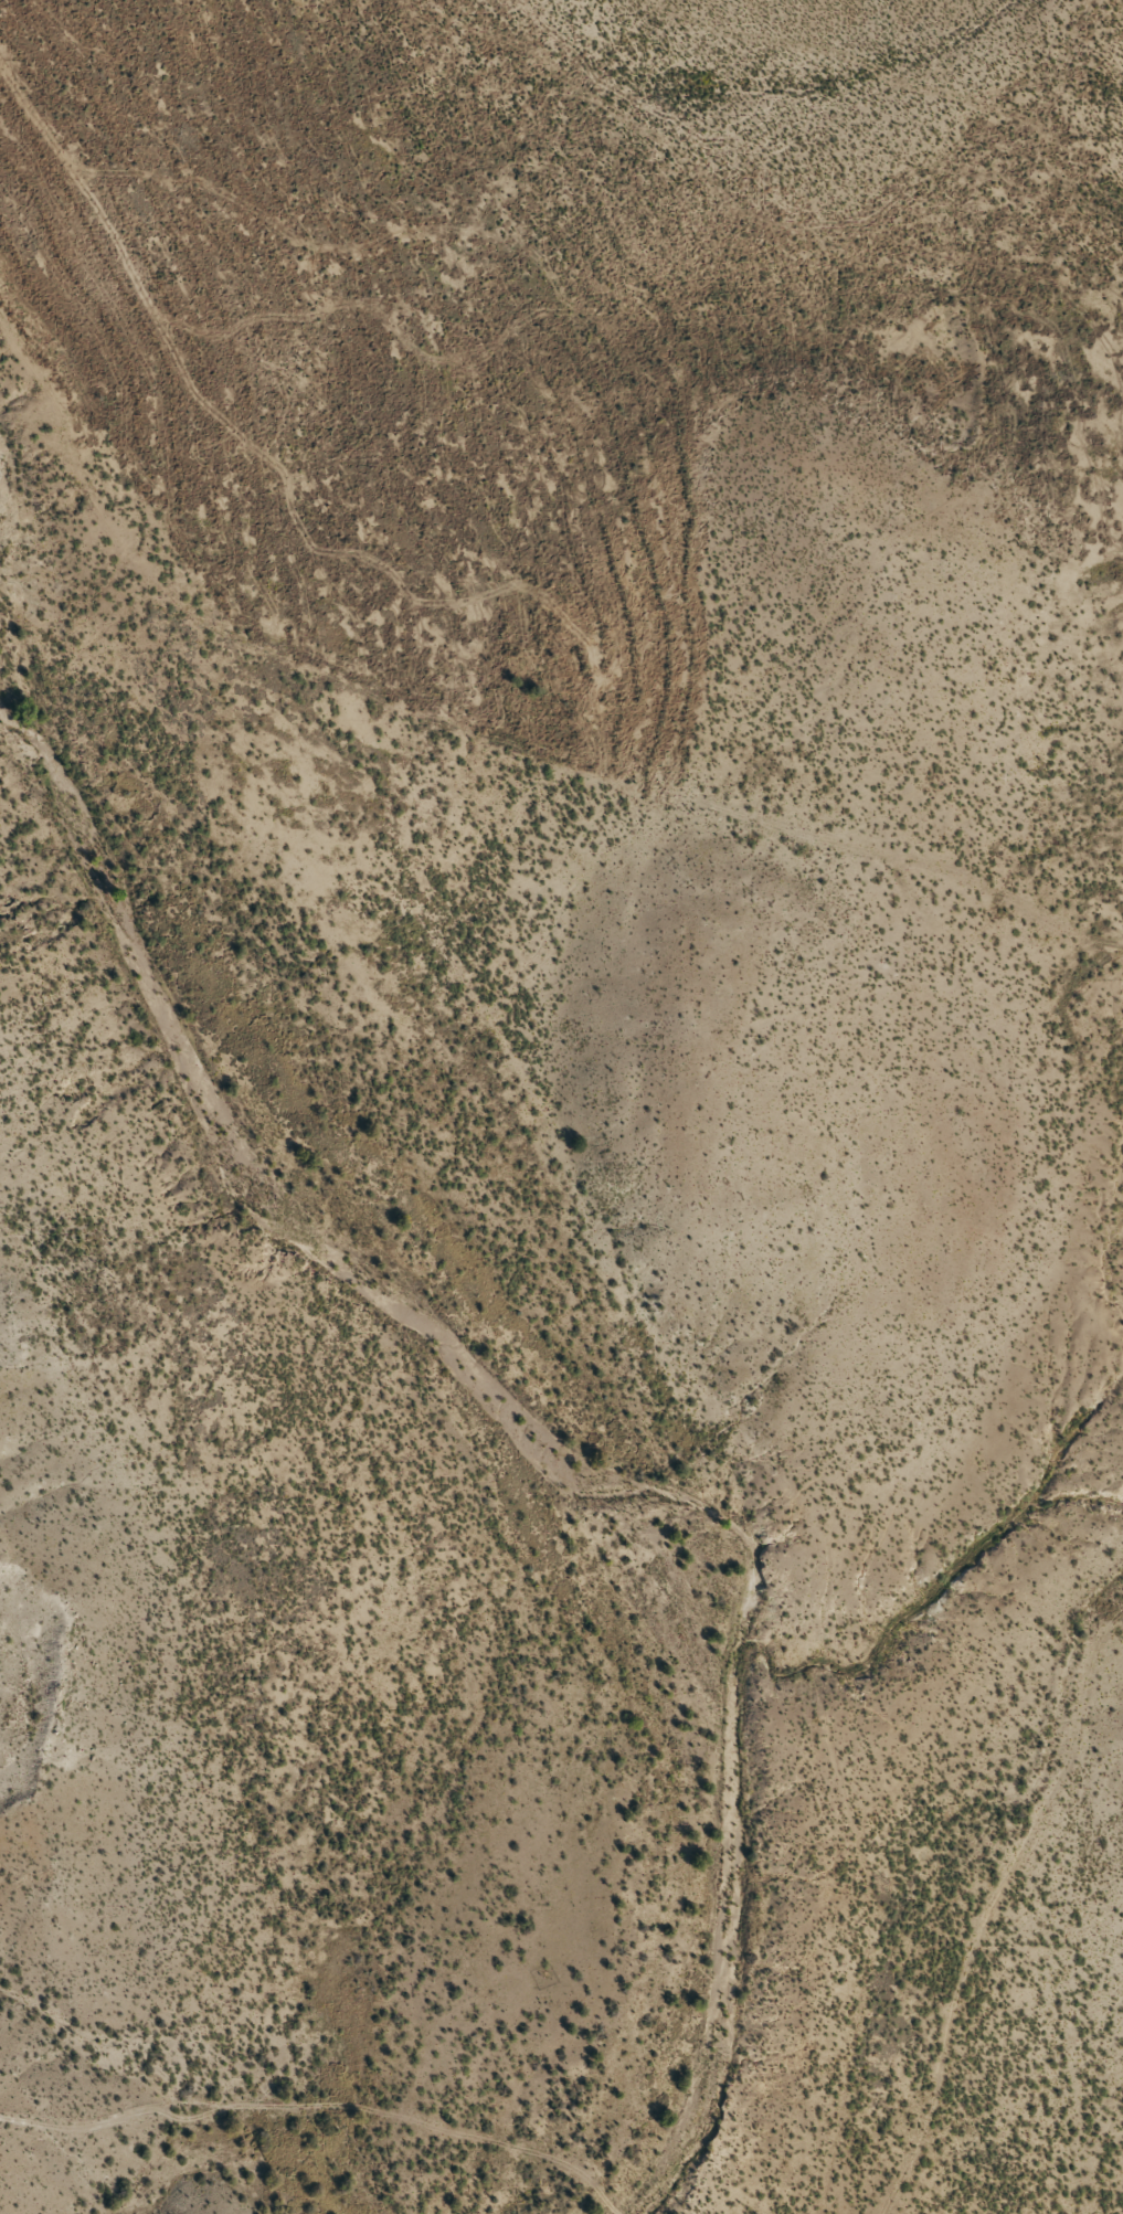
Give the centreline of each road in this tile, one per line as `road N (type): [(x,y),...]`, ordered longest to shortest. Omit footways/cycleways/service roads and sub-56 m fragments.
road 1 (track): [(1122,953),(520,785),(466,741),(314,692),(205,632),(53,457),(0,368)]
road 2 (track): [(466,741),(472,719),(542,692),(797,643),(950,589),(1047,523),(1122,523)]
road 3 (track): [(885,2213),(928,2150),(993,1904),(1122,1701)]

